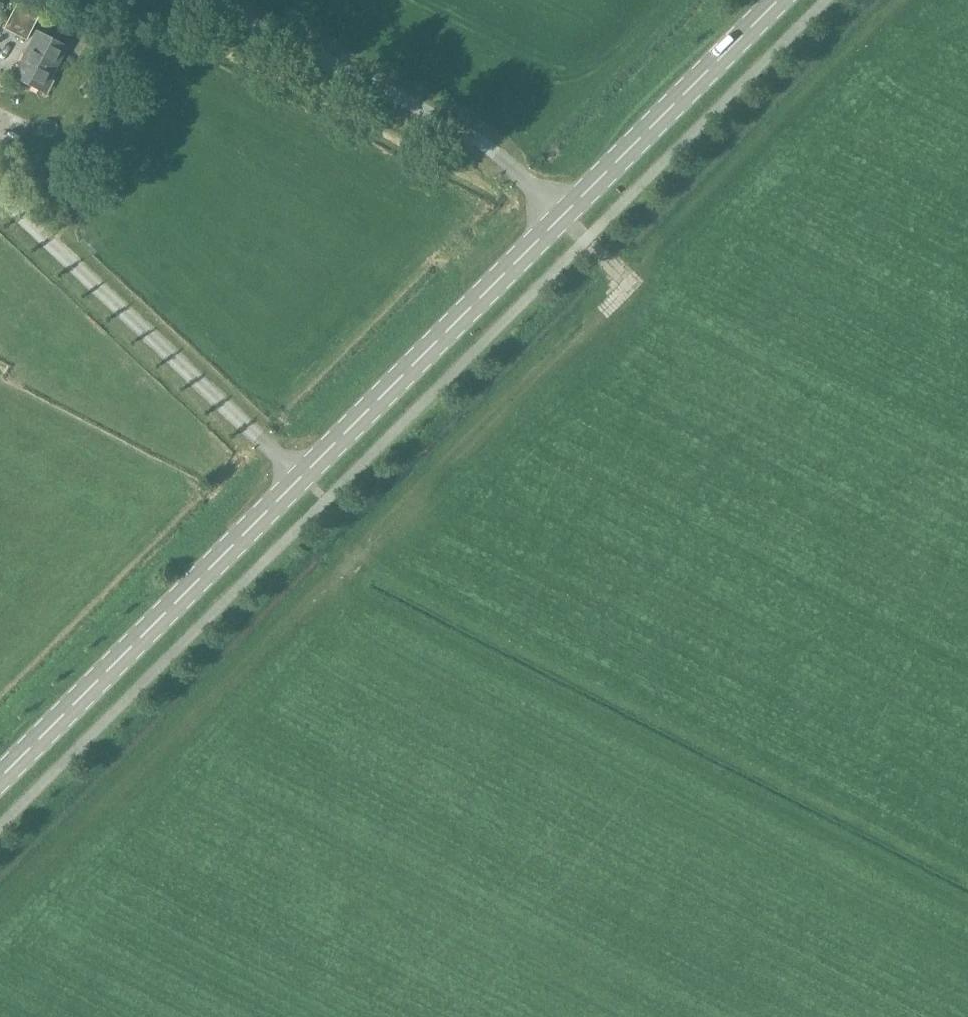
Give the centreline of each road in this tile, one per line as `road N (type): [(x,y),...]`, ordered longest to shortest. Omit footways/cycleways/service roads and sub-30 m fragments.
road 1 (secondary): [(0,781),(778,0)]

